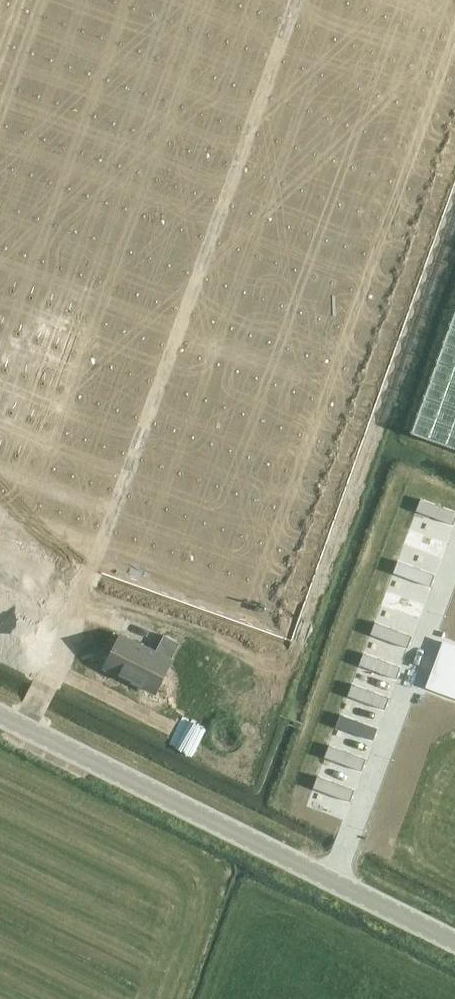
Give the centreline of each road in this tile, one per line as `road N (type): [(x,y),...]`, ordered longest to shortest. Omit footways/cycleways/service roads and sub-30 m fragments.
road 1 (unclassified): [(454,941),(0,716)]

